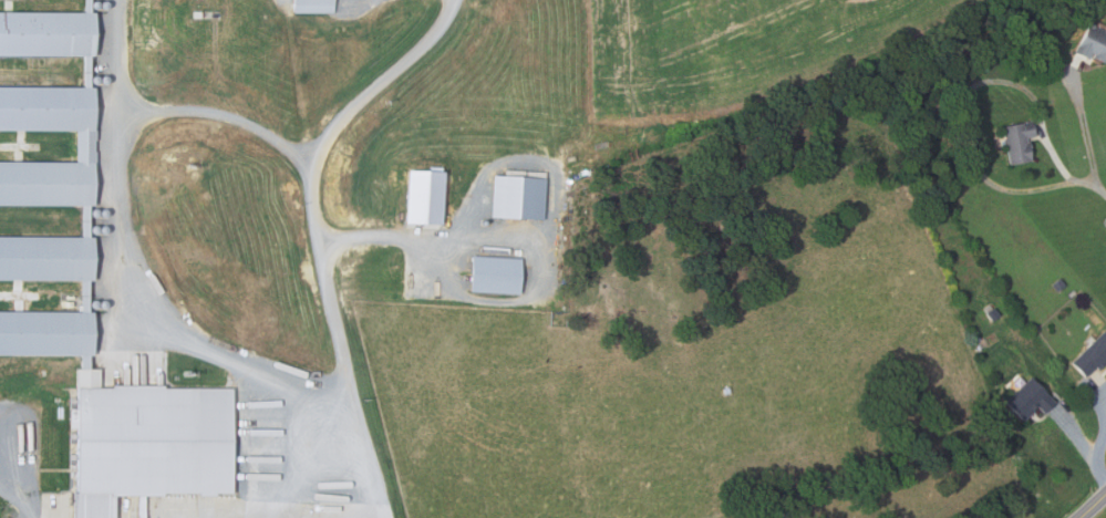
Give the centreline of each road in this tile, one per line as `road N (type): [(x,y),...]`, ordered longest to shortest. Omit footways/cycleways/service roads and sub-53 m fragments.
road 1 (residential): [(331,136),(318,169),(317,211),(383,517)]
road 2 (residential): [(331,136),(279,143),(241,122),(130,105),(120,92),(120,0)]
road 3 (residential): [(450,0),(403,64),(331,136)]

